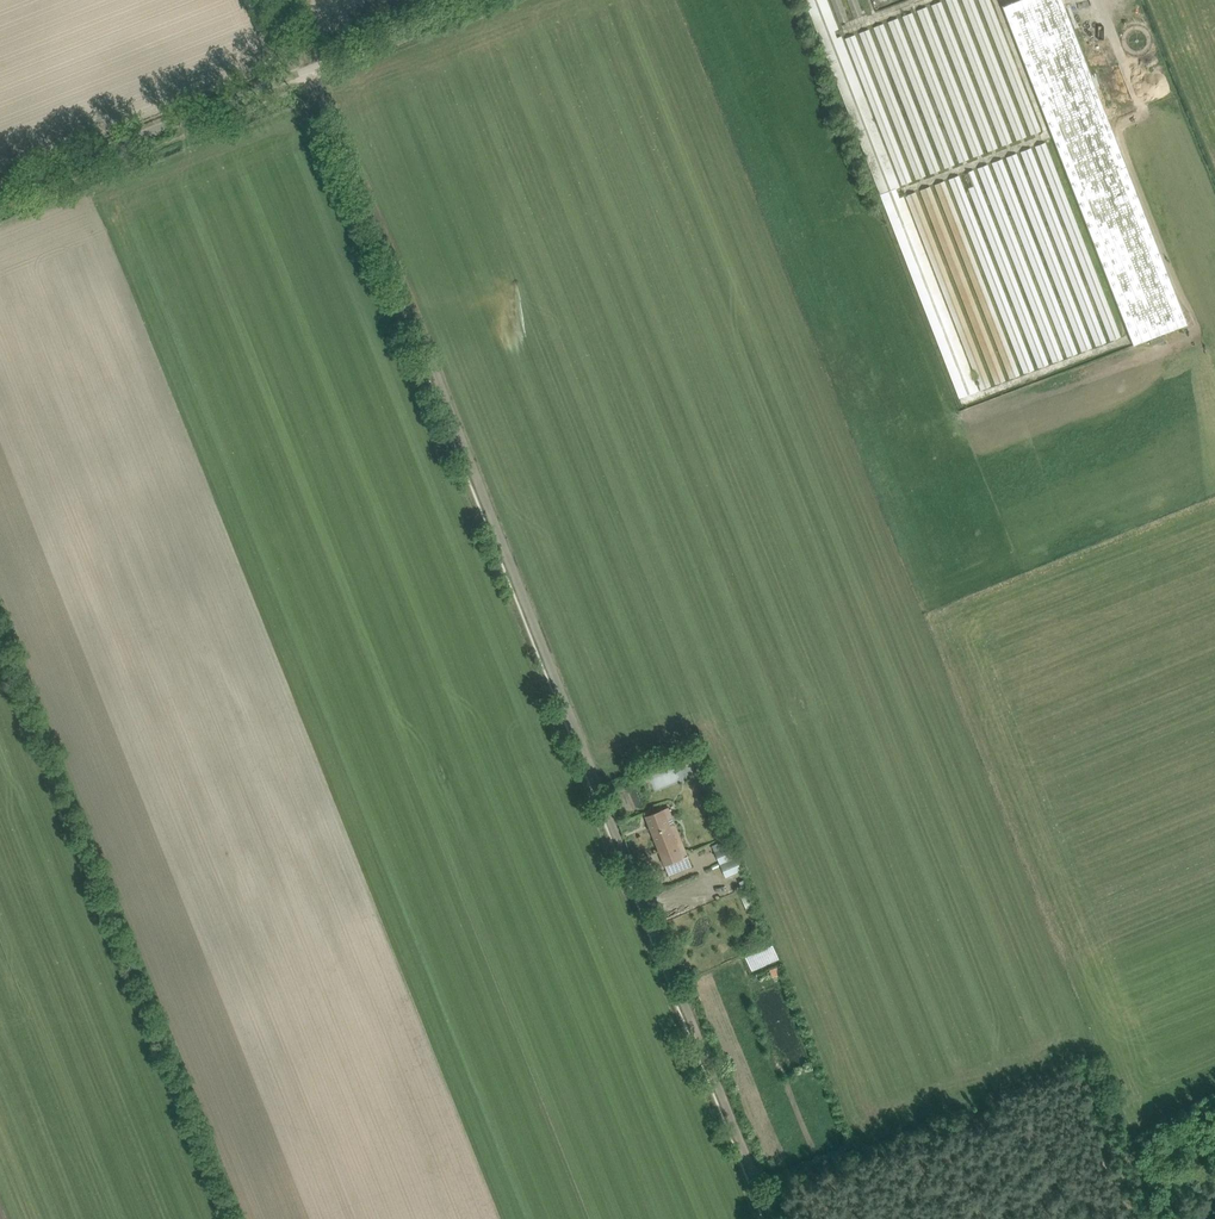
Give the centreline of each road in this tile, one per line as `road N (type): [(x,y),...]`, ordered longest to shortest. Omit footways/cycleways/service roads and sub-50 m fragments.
road 1 (track): [(764,1218),(308,75)]
road 2 (unclassified): [(0,193),(496,0)]

